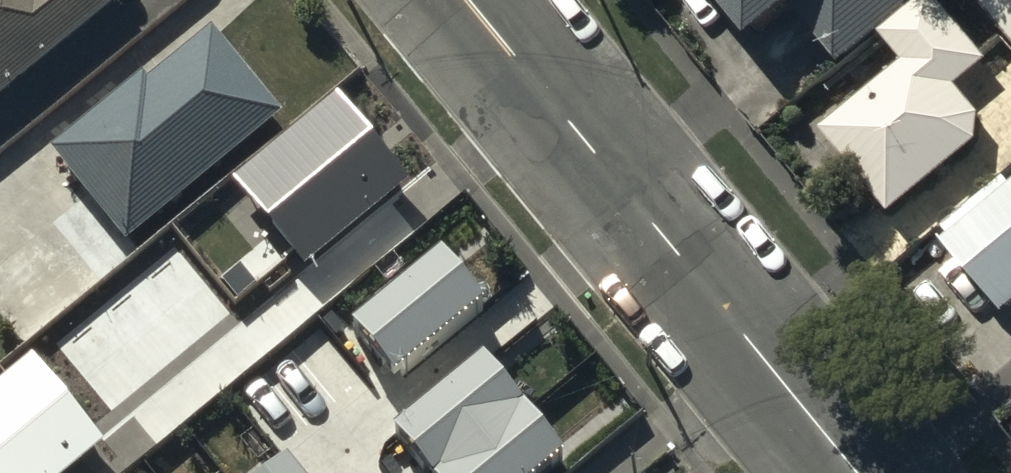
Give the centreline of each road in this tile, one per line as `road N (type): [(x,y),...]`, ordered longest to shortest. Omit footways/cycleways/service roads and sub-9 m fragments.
road 1 (residential): [(467,0),(857,472)]

